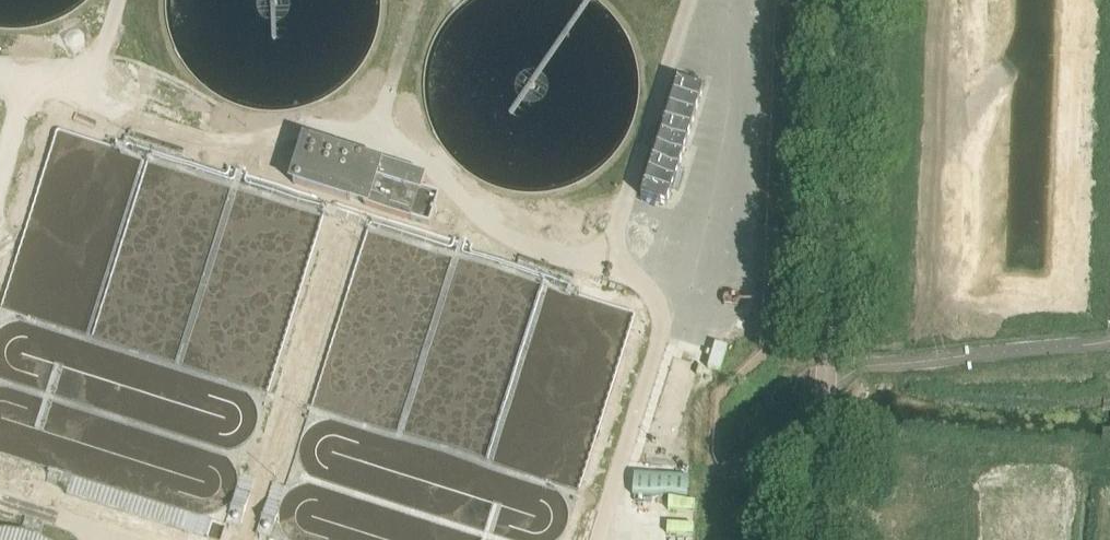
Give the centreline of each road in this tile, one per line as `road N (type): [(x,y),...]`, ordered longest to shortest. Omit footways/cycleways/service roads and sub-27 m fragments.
road 1 (unclassified): [(820,539),(839,0)]

